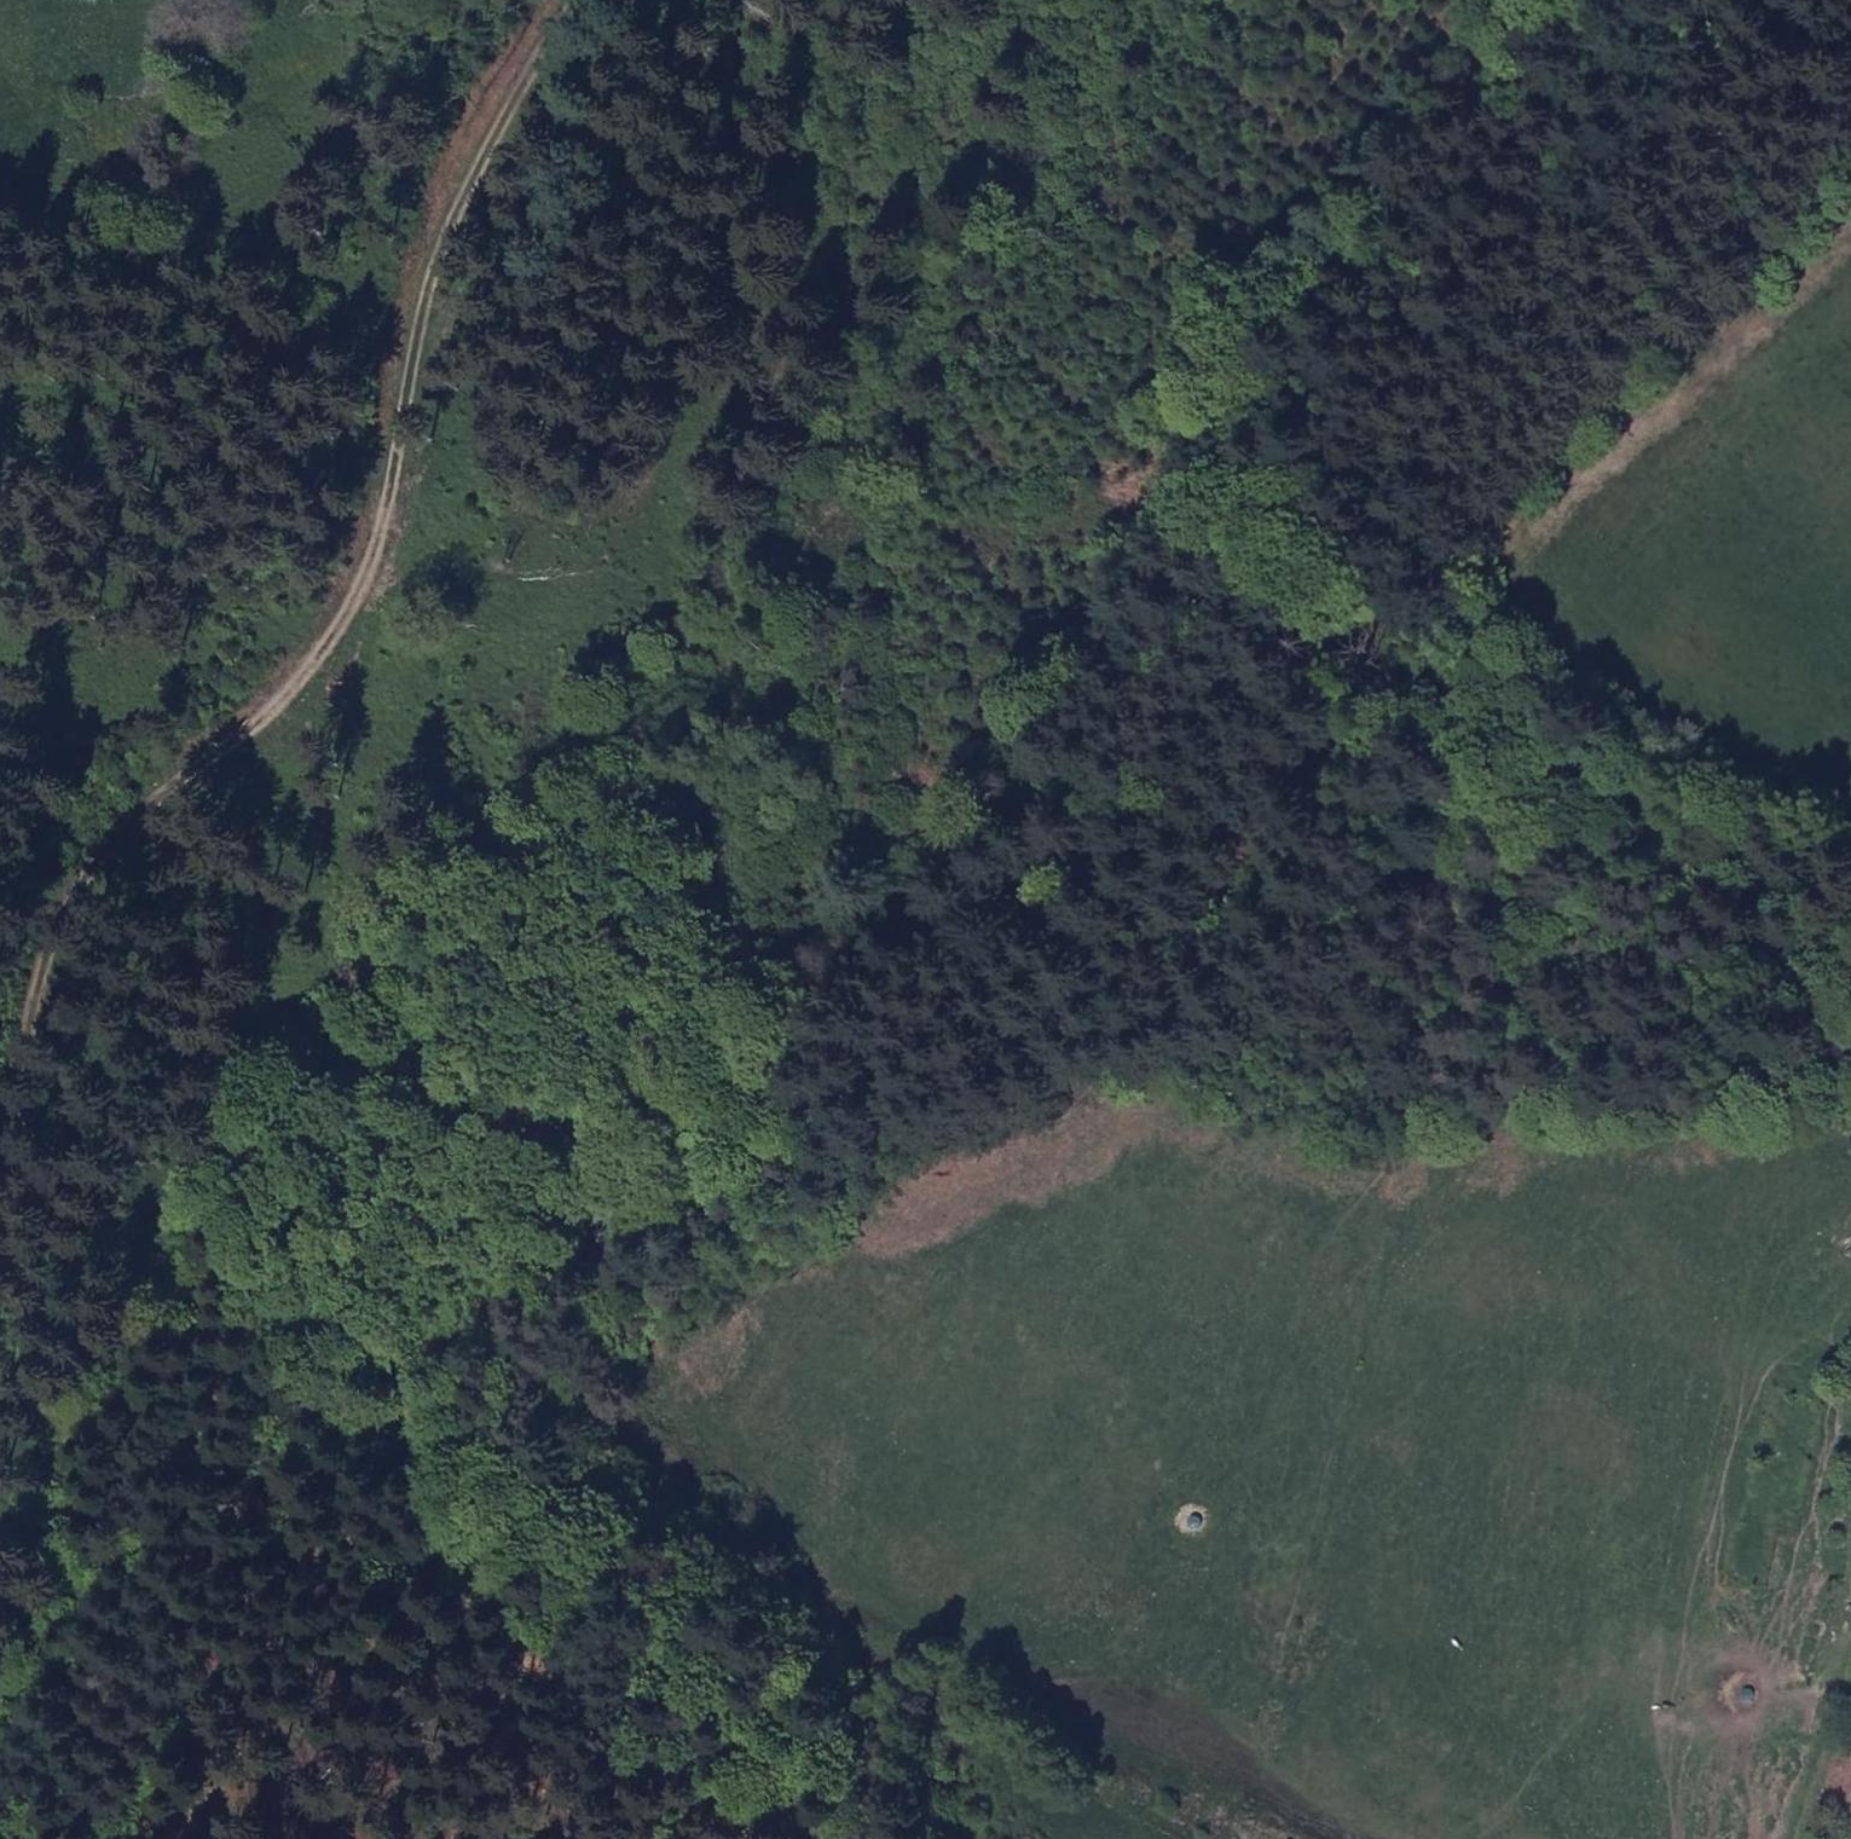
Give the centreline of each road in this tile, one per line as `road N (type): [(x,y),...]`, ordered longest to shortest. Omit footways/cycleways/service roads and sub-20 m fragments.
road 1 (track): [(0,1216),(83,870),(308,648),(403,422),(502,116),(597,0)]

